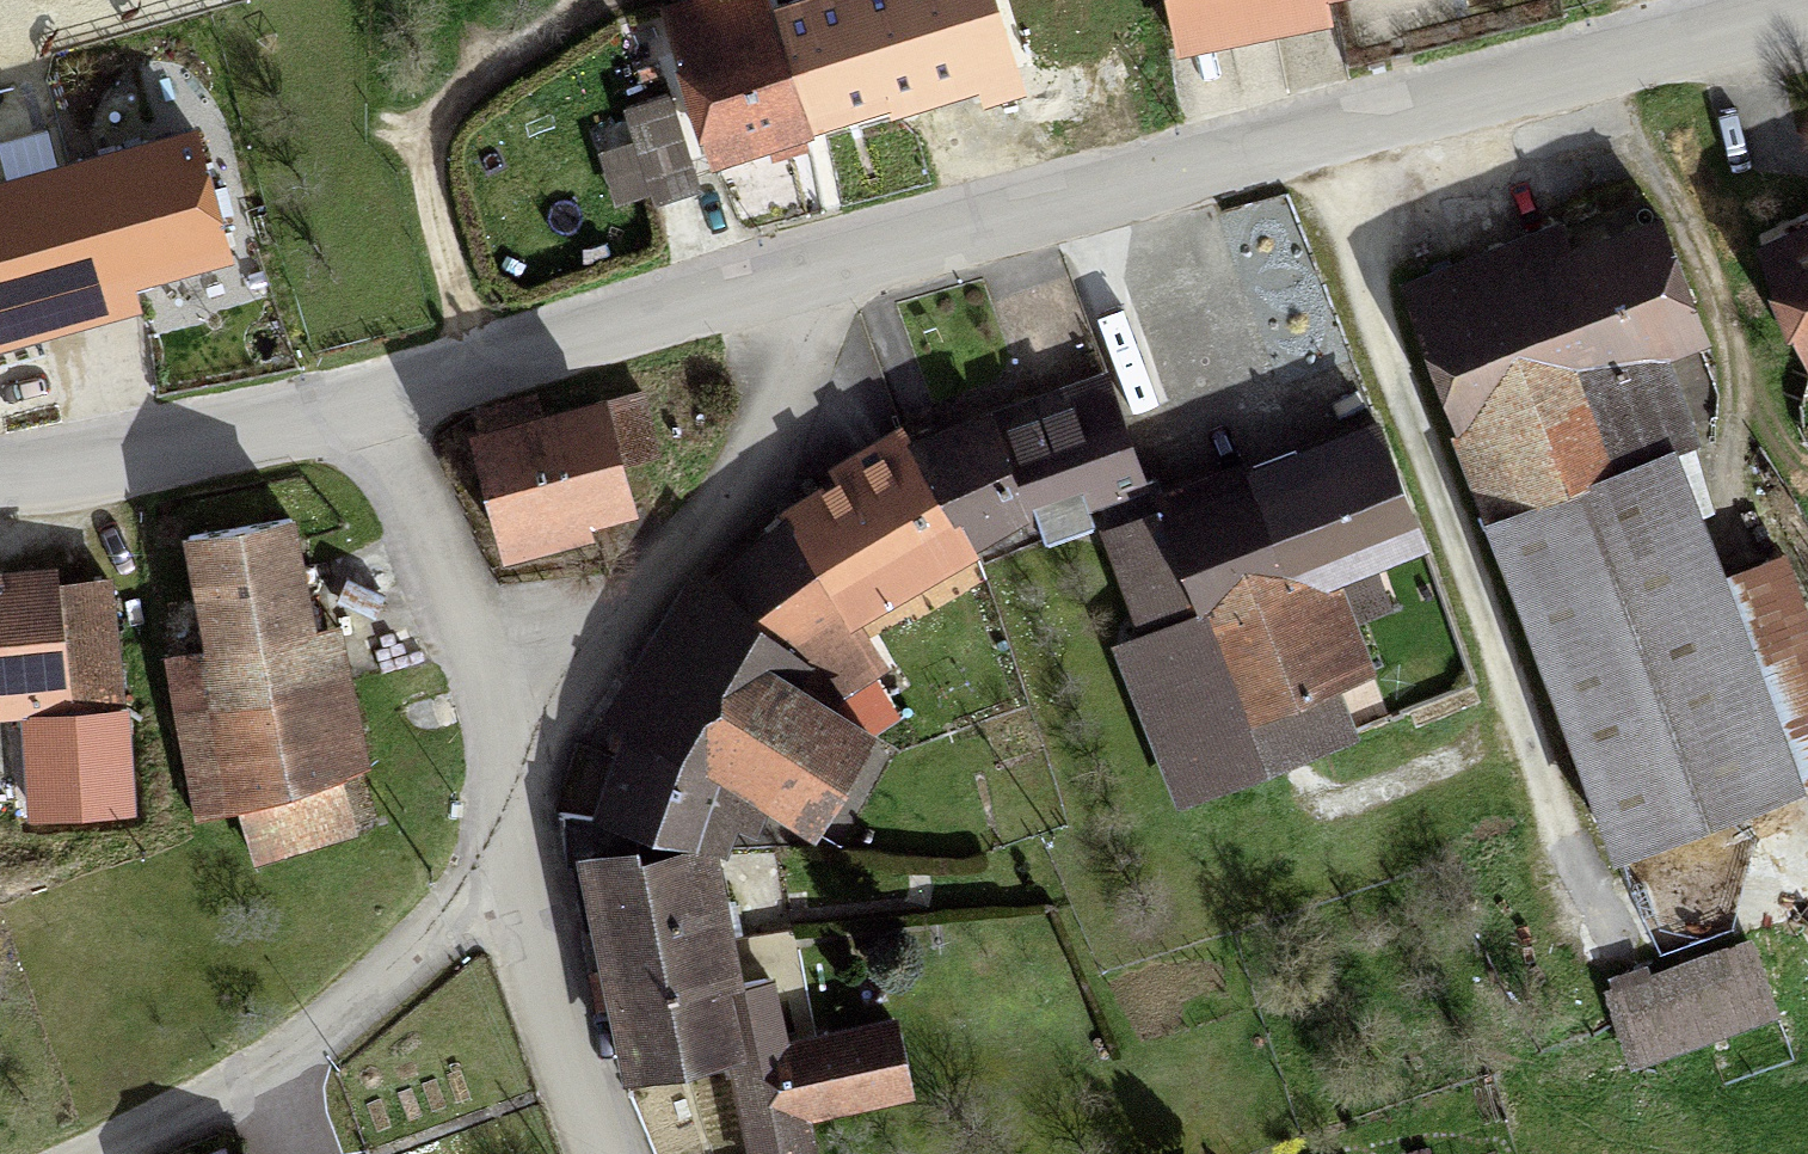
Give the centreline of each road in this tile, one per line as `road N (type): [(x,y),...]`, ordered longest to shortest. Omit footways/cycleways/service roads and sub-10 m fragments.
road 1 (residential): [(1807,12),(819,262)]
road 2 (residential): [(819,262),(801,383),(620,615),(517,826)]
road 3 (residential): [(517,826),(440,921),(213,1102),(95,1153)]
road 4 (residential): [(517,826),(388,387)]
road 5 (residential): [(819,262),(388,387)]
road 6 (residential): [(388,387),(48,471),(0,472)]
road 7 (residential): [(605,1153),(573,1061),(517,826)]

